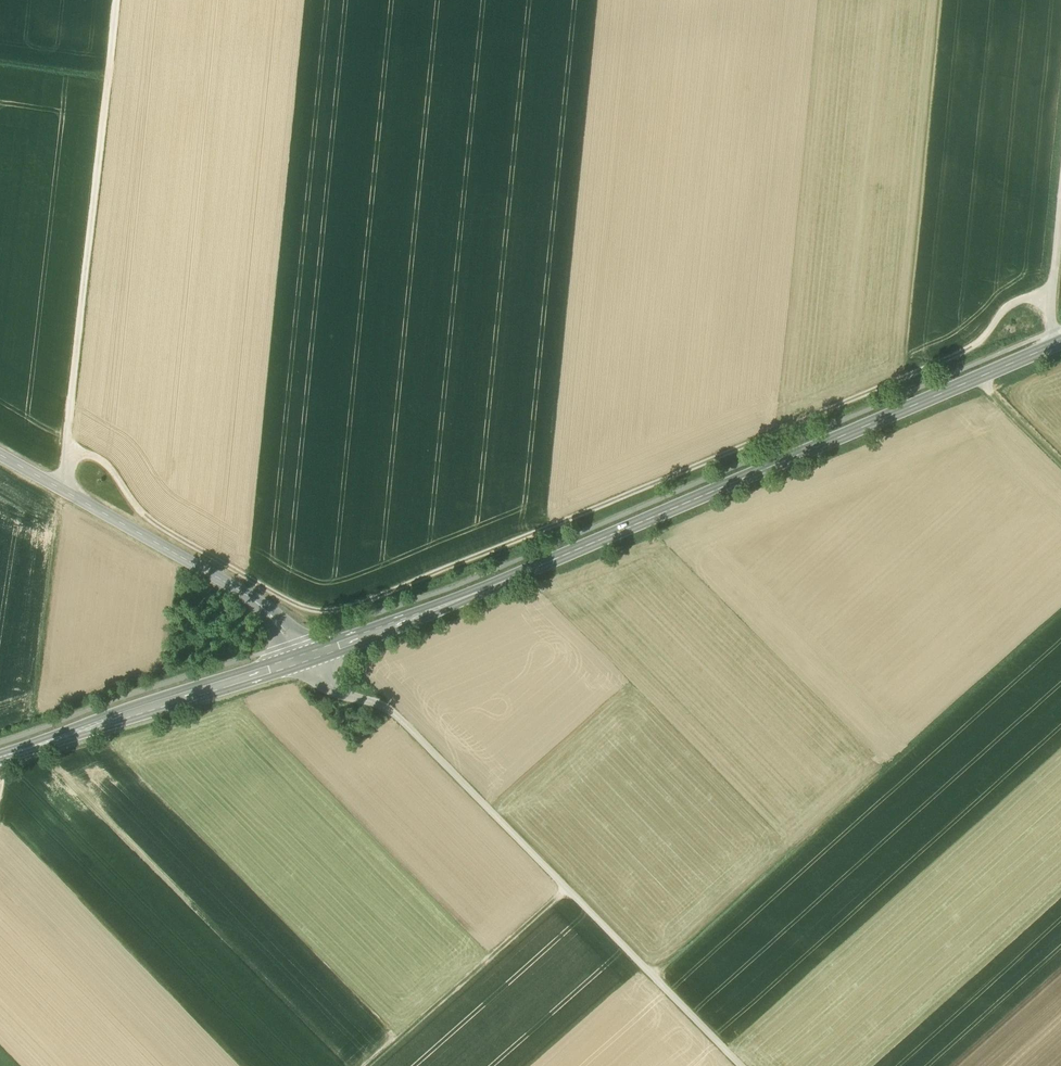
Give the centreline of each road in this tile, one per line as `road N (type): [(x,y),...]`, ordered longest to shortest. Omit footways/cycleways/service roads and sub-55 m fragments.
road 1 (track): [(1051,296),(1010,304),(968,349),(336,611),(289,601),(157,526),(108,466),(64,451)]
road 2 (secondary): [(302,659),(499,584),(1060,342)]
road 3 (track): [(302,659),(343,693),(393,712),(741,1065)]
road 4 (track): [(1060,612),(653,977)]
road 5 (track): [(116,0),(59,488)]
road 6 (unclassified): [(302,659),(256,602),(0,454)]
road 7 (secondary): [(0,758),(302,659)]
road 8 (track): [(368,1065),(569,890)]
road 9 (track): [(1053,345),(1060,209)]
road 10 (track): [(976,378),(1060,464)]

